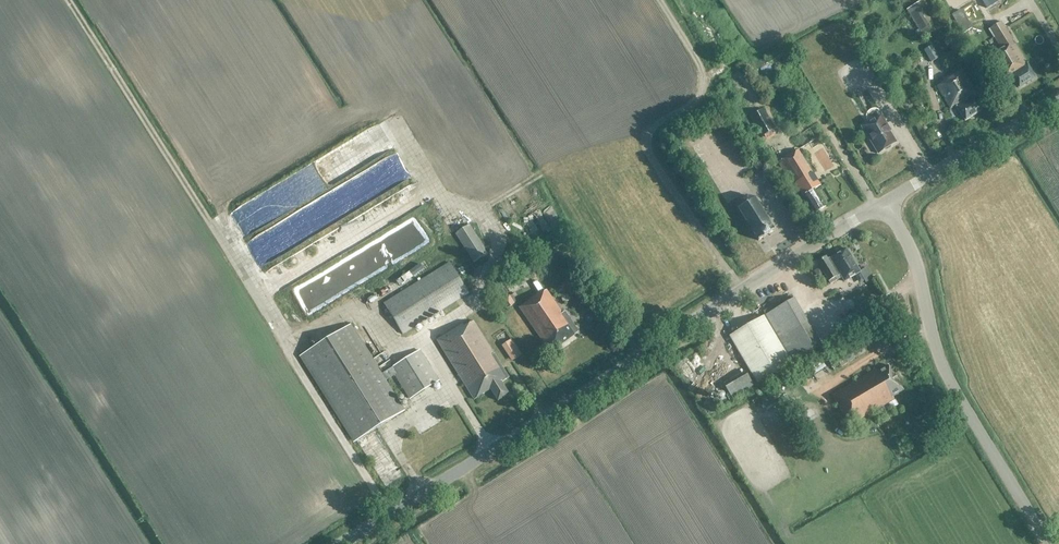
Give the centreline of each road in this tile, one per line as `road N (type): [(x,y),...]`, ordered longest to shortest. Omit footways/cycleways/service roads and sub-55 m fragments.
road 1 (tertiary): [(342,543),(885,207)]
road 2 (tertiary): [(885,207),(916,269),(934,340),(1047,543)]
road 3 (tertiary): [(1058,101),(885,207)]

